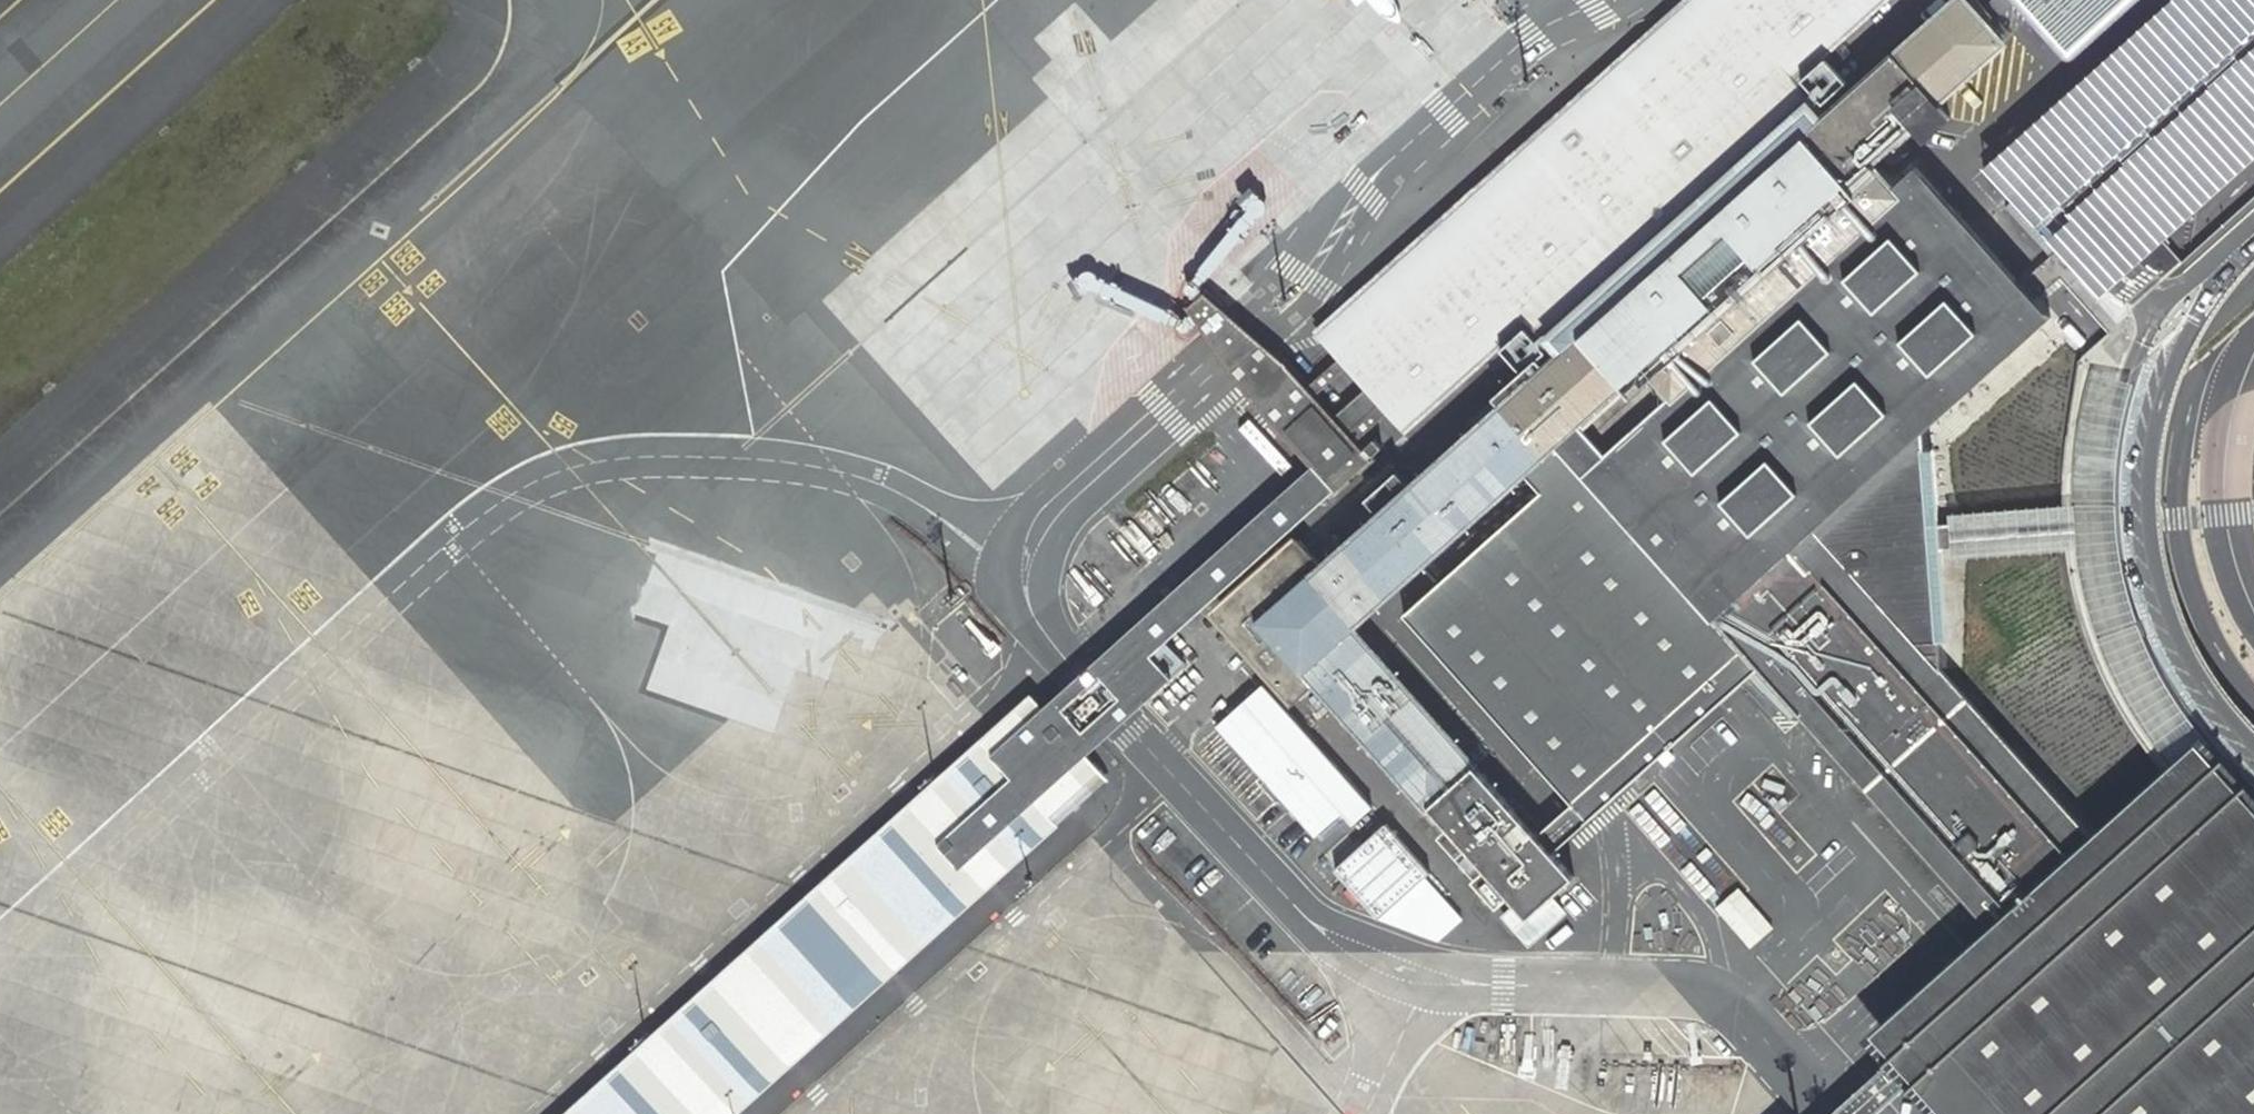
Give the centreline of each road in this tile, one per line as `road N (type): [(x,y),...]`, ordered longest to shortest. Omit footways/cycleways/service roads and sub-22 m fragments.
road 1 (unclassified): [(2253,235),(2179,313),(2160,351),(2134,482),(2145,585),(2164,642),(2218,732),(2253,773)]

